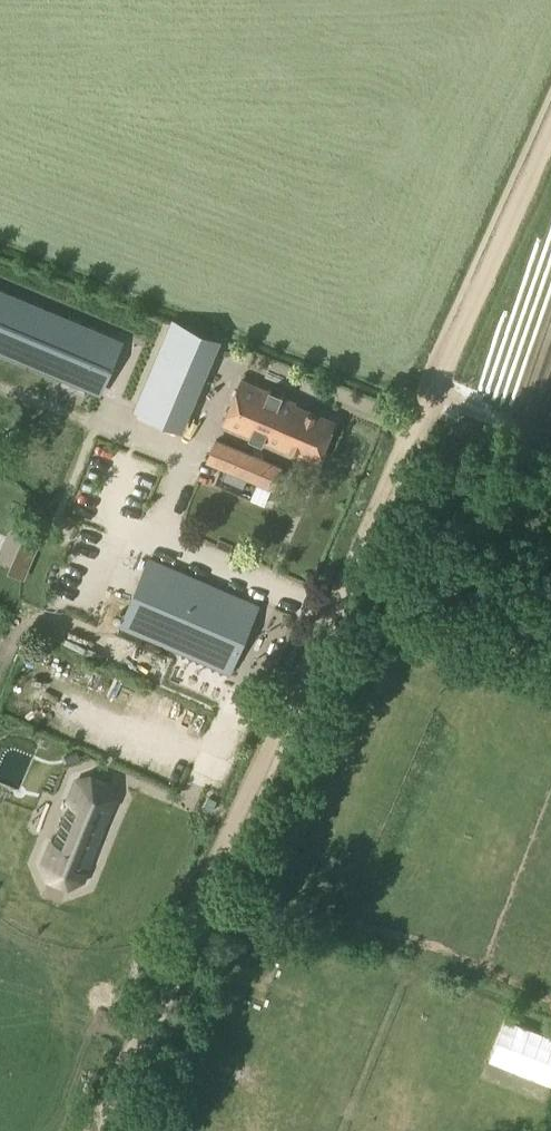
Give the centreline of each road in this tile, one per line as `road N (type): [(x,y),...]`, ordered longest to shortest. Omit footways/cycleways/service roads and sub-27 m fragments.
road 1 (track): [(98,1130),(432,394)]
road 2 (track): [(432,394),(550,140)]

